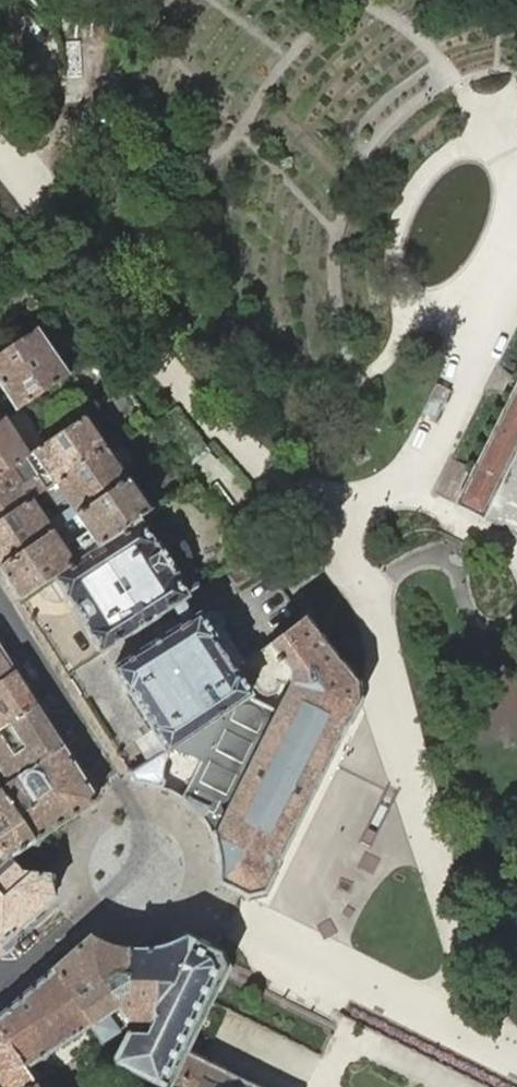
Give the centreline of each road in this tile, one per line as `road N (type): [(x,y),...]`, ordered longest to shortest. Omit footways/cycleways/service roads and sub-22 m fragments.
road 1 (residential): [(115,791),(129,821),(125,872),(0,980)]
road 2 (residential): [(0,608),(115,791)]

